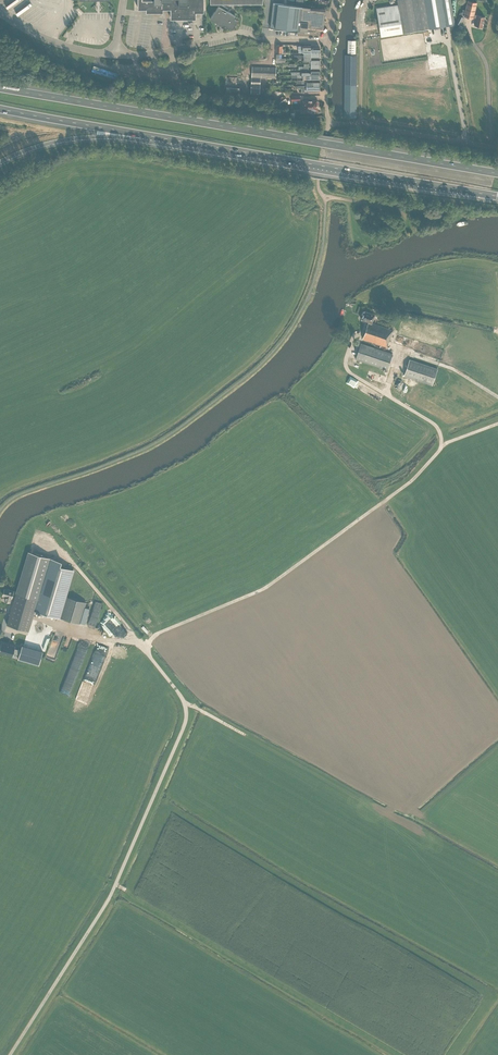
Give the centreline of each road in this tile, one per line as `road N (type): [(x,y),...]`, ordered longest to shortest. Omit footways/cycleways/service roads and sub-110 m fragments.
road 1 (motorway): [(497,174),(0,88)]
road 2 (motorway): [(141,135),(497,197)]
road 3 (track): [(385,394),(399,355),(409,353),(497,397)]
road 4 (unclassified): [(113,57),(155,56),(240,33),(257,38)]
road 5 (motorway): [(0,164),(59,142),(141,135)]
road 6 (motorway): [(0,110),(141,135)]
road 7 (unclassified): [(360,125),(497,147)]
road 8 (track): [(0,207),(73,172),(91,185),(78,215)]
road 9 (unclassified): [(113,57),(49,42),(0,10)]

